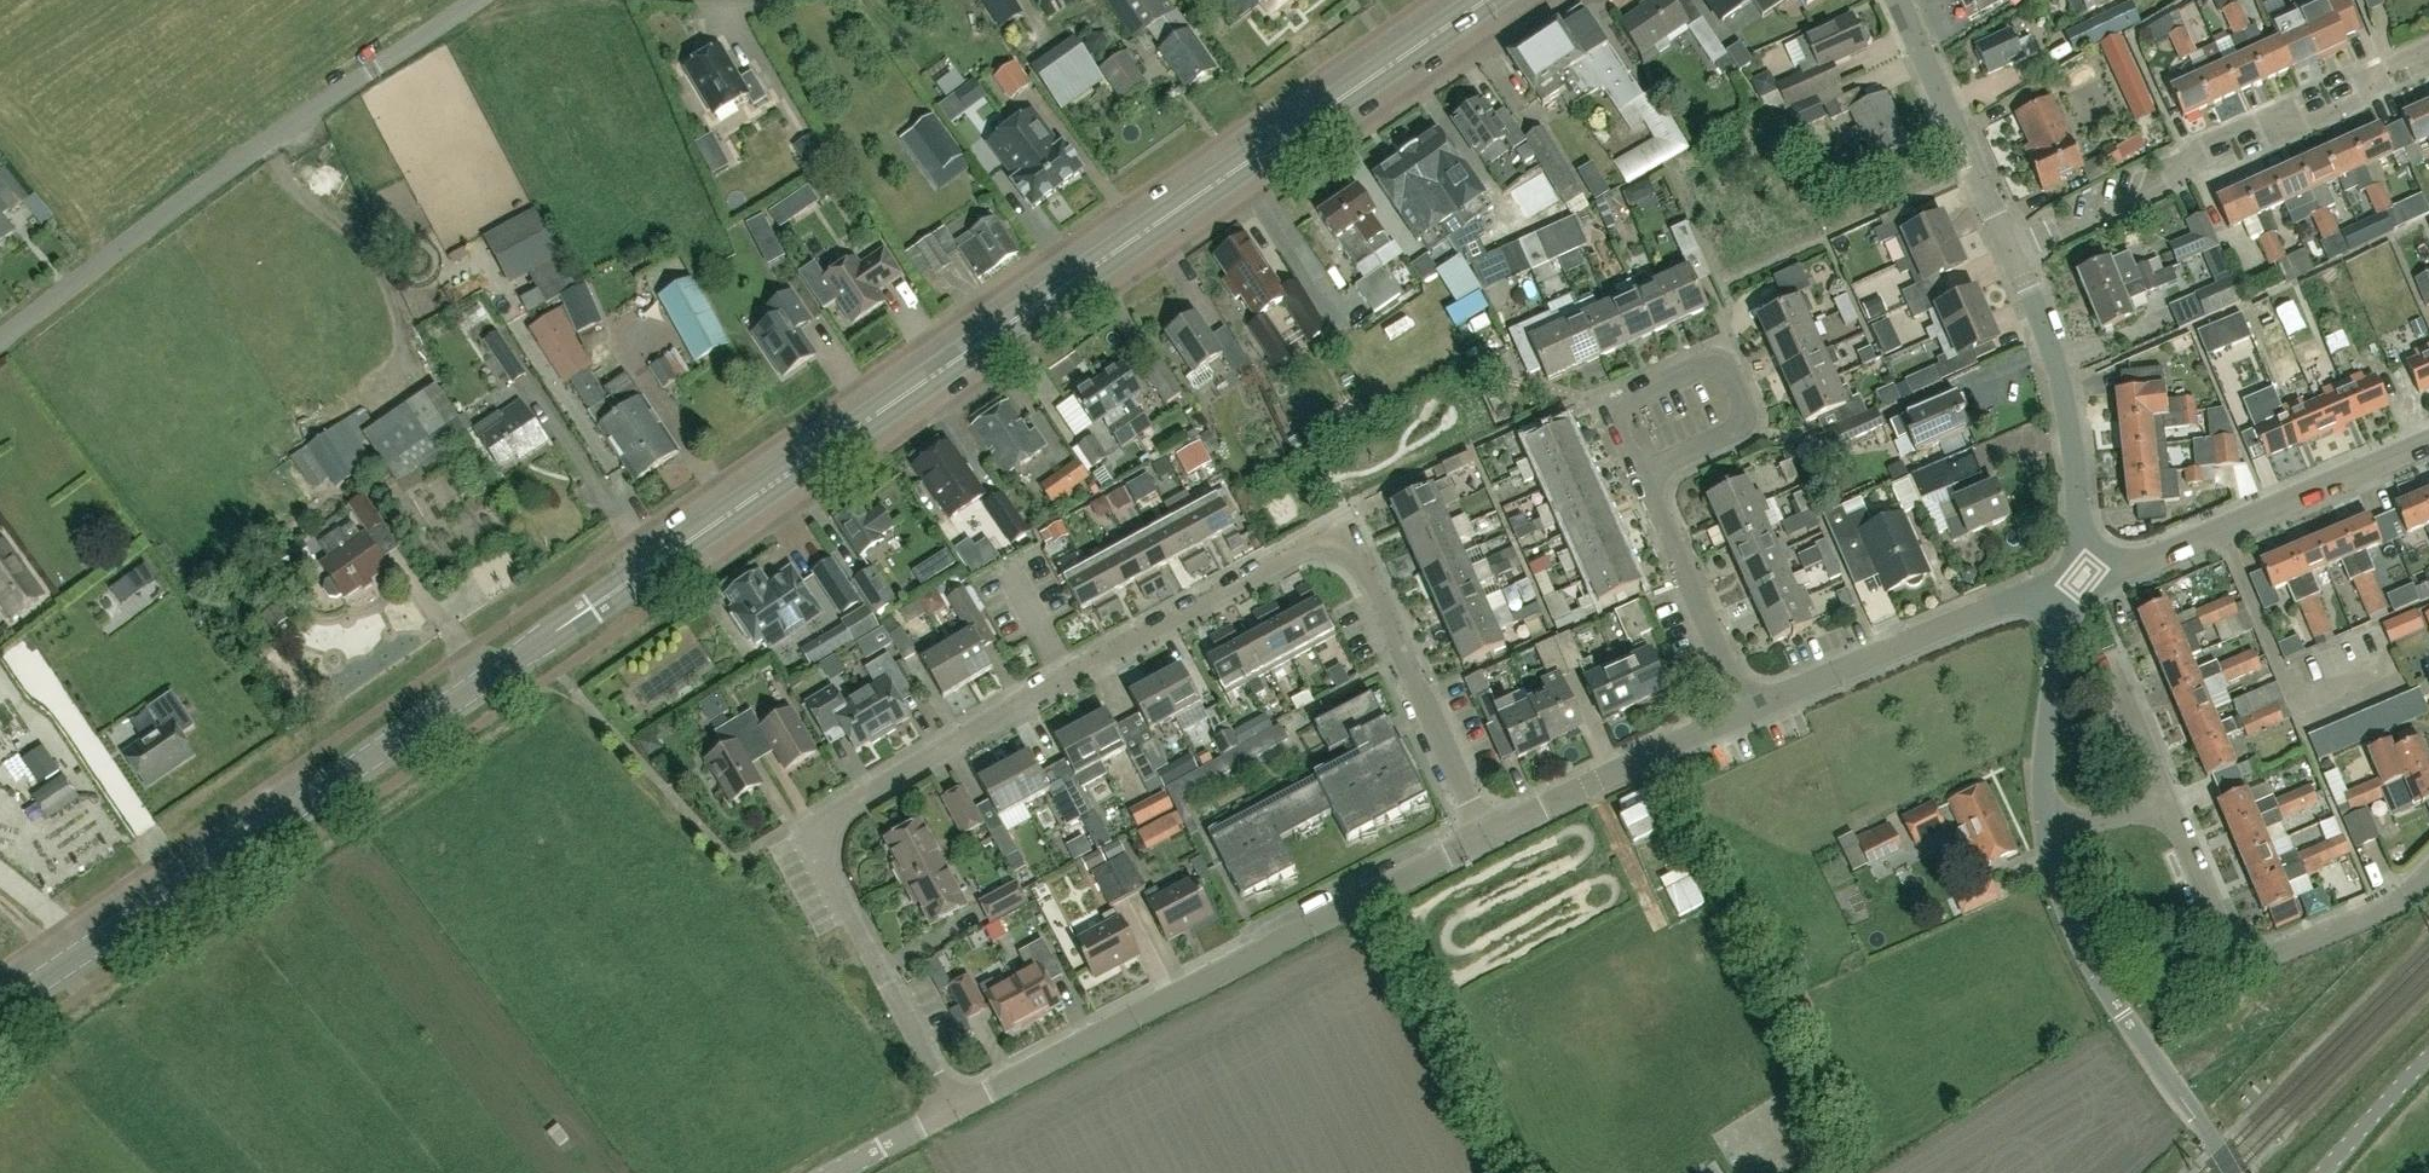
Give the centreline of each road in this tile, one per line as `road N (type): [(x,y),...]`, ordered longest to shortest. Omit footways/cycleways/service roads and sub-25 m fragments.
road 1 (tertiary): [(0,1012),(1483,0)]
road 2 (residential): [(1068,678),(1343,534),(1492,836)]
road 3 (residential): [(957,1111),(809,831),(1068,678)]
road 4 (residential): [(957,1111),(1492,836)]
road 5 (unclassified): [(0,341),(476,0)]
road 6 (residential): [(2011,254),(2428,57)]
road 7 (unclassified): [(2232,1172),(2076,935),(2048,827)]
road 8 (residential): [(2079,575),(2126,567),(2428,442)]
road 9 (residential): [(2171,802),(2215,915),(2252,950),(2294,947),(2361,923),(2404,902),(2428,876)]
road 10 (residential): [(1752,714),(2079,575)]
road 11 (unclassified): [(2079,575),(2070,420),(2054,355),(2011,254)]
road 12 (residential): [(1492,836),(1752,714)]
road 13 (unclassified): [(2011,254),(1900,0)]
road 14 (residential): [(1647,479),(1614,415),(1619,401),(1707,359),(1727,368),(1750,425)]
road 15 (residential): [(1752,714),(1647,479)]
road 16 (unclassified): [(2048,827),(2050,700),(2079,575)]
road 17 (residential): [(2107,655),(2171,802)]
road 18 (unclassified): [(2323,1172),(2428,1070)]
road 19 (residential): [(837,1172),(957,1111)]
road 20 (residential): [(1068,678),(1009,565)]
road 21 (residential): [(2048,827),(2171,802)]

